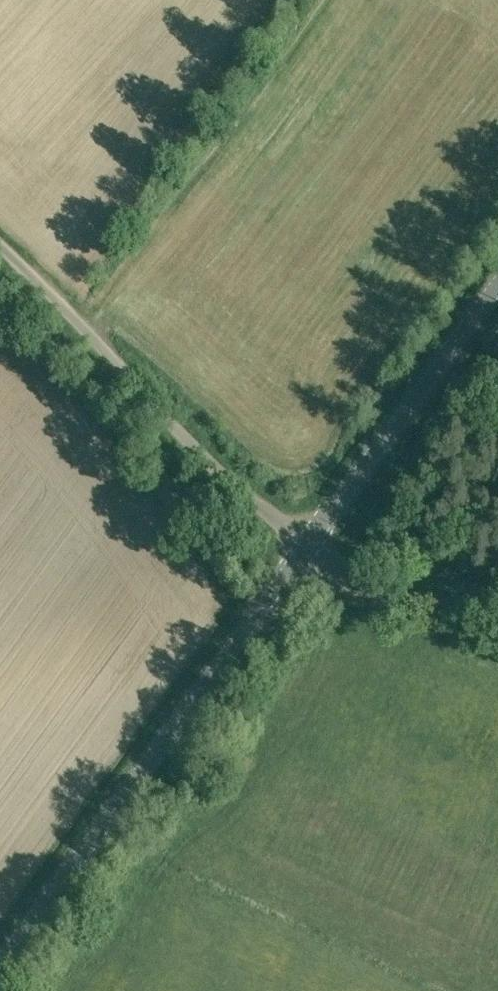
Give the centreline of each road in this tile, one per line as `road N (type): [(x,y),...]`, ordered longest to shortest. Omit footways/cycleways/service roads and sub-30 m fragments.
road 1 (secondary): [(0,962),(307,543)]
road 2 (residential): [(307,543),(0,258)]
road 3 (secondary): [(307,543),(497,282)]
road 4 (residential): [(497,616),(442,609),(307,543)]

